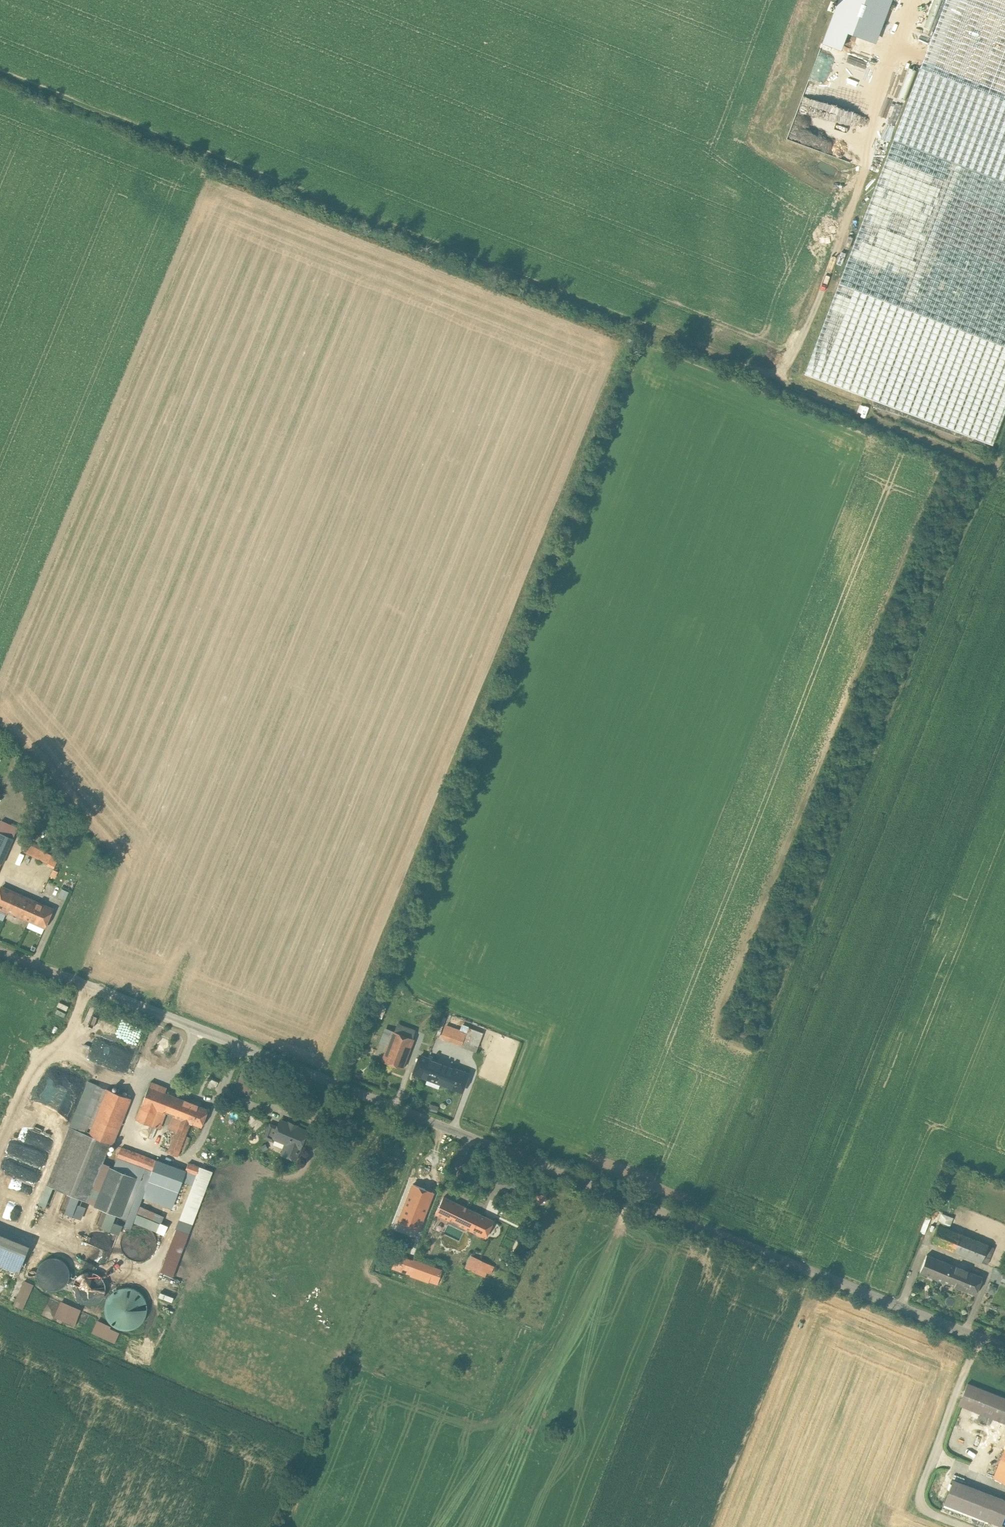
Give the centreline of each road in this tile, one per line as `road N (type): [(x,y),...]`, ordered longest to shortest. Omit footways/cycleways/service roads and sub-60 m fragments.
road 1 (unclassified): [(1004,1348),(0,953)]
road 2 (track): [(0,73),(980,463)]
road 3 (track): [(957,1526),(938,1520),(927,1489),(957,1378),(979,1338)]

